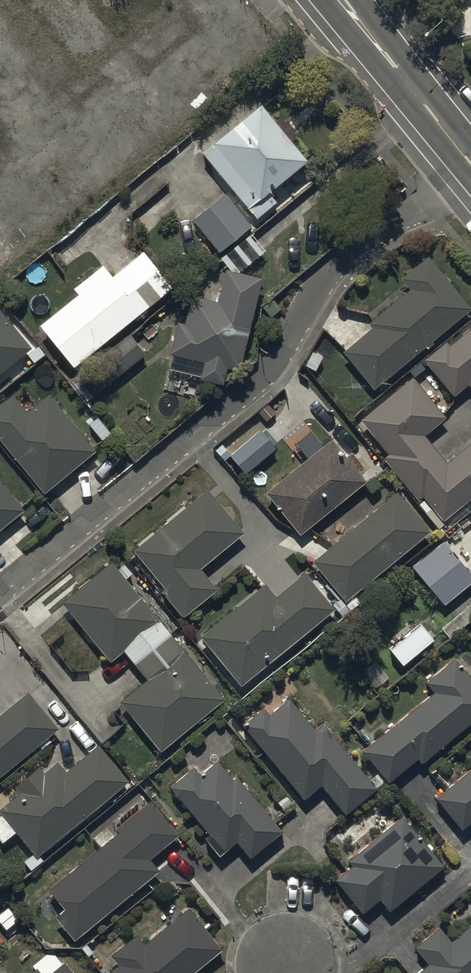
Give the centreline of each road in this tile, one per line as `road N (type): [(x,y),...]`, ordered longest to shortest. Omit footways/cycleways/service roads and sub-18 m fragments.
road 1 (residential): [(470,161),(326,271),(265,379),(0,596)]
road 2 (tertiary): [(470,161),(345,0)]

